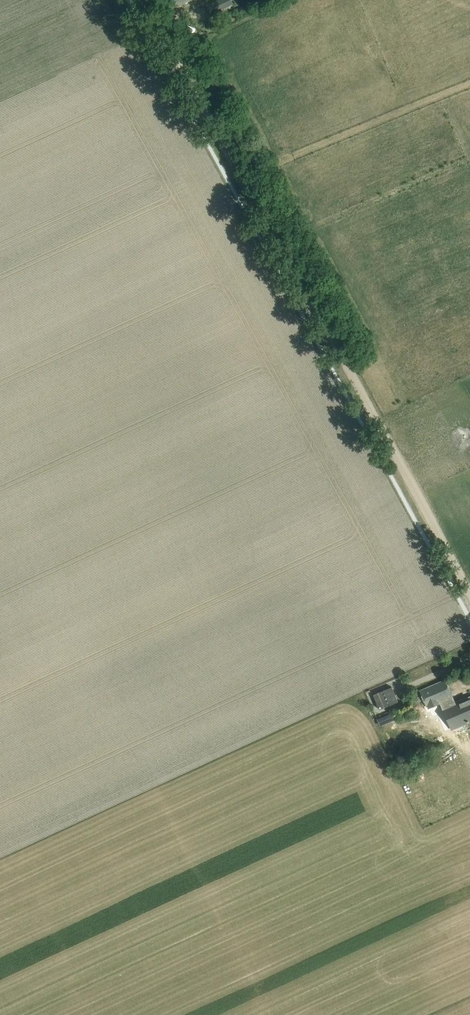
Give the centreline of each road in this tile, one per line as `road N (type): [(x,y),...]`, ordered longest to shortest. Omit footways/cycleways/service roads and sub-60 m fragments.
road 1 (track): [(165,43),(469,592)]

